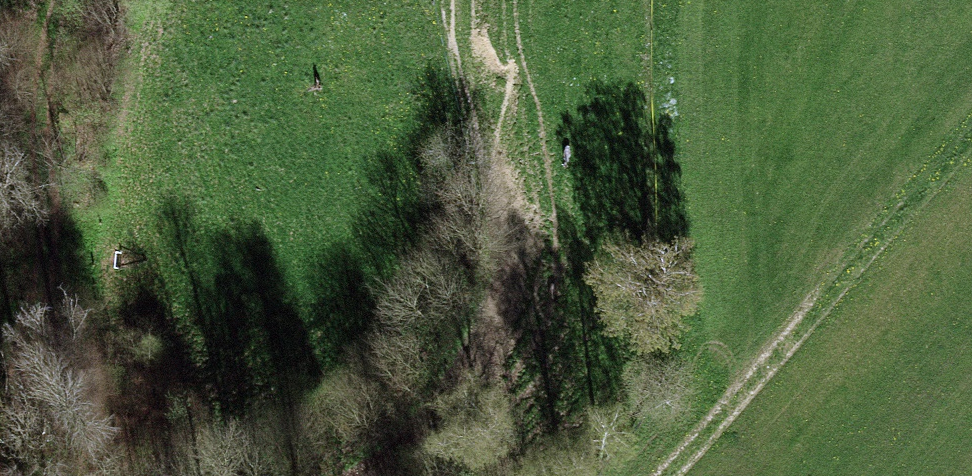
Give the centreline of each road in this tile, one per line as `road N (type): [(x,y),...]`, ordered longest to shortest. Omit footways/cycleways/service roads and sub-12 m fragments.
road 1 (track): [(448,0),(499,254),(470,354),(434,422),(363,475)]
road 2 (track): [(663,475),(971,131)]

